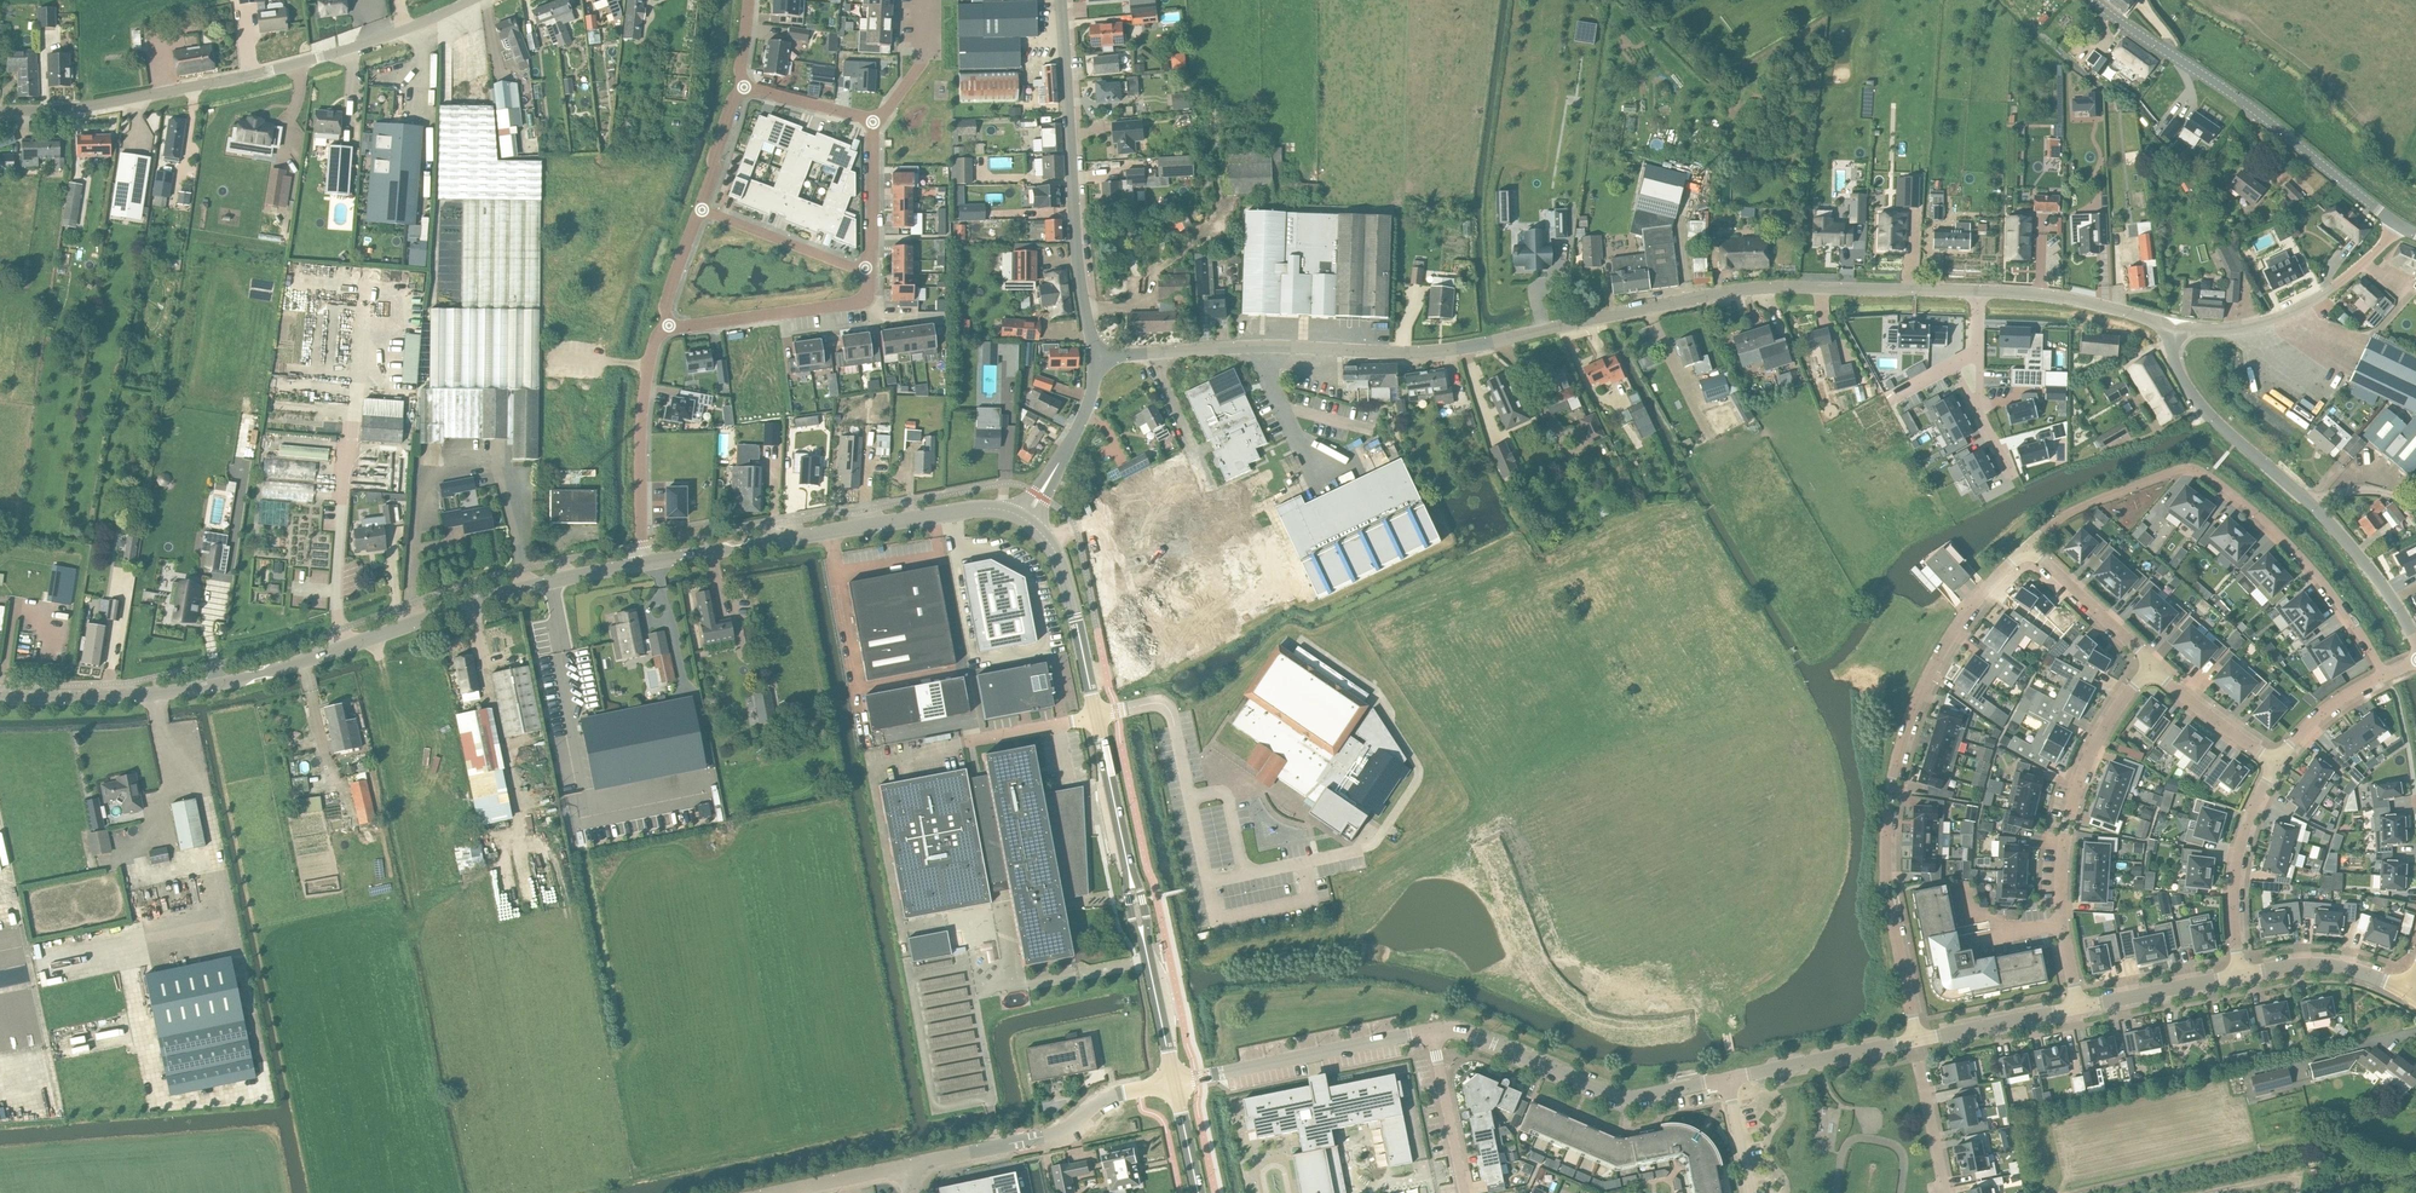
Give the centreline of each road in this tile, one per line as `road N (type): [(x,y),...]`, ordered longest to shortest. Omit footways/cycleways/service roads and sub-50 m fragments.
road 1 (residential): [(1094,359),(1311,348),(1440,353),(1743,291),(1977,292)]
road 2 (tertiary): [(645,565),(536,585),(187,690),(0,701)]
road 3 (residential): [(2027,547),(1947,641),(1898,754),(1886,870),(1915,1040)]
road 4 (unclassified): [(0,110),(74,108),(266,71),(366,43),(472,0)]
road 5 (residential): [(2384,675),(2313,570),(2198,470),(2176,470),(2061,516),(2027,547)]
road 6 (residential): [(1721,900),(1821,834),(1820,795),(1783,687),(1632,741)]
road 7 (residential): [(1520,795),(1493,822),(1489,840),(1554,992),(1570,1005),(1625,1021),(1716,1008)]
road 8 (tertiary): [(1026,519),(983,508),(645,565)]
road 9 (unclassified): [(2398,225),(2265,117),(2093,0)]
road 10 (tertiary): [(1130,872),(1061,566),(1026,519)]
road 11 (residential): [(2151,666),(2093,748),(2066,826),(2063,924),(2078,1008)]
road 12 (tertiary): [(1094,359),(1078,260),(1061,0)]
road 13 (residential): [(1625,744),(1566,649),(1467,707),(1520,795)]
road 14 (residential): [(1430,1031),(1457,1030),(1630,1099),(1727,1079)]
road 15 (unclassified): [(905,1165),(1064,1132),(1110,1095),(1175,1083)]
road 16 (residential): [(1175,1083),(1430,1031)]
road 17 (residential): [(2177,328),(2252,324),(2292,311),(2365,261),(2398,225)]
road 18 (residential): [(645,565),(643,410),(654,344),(669,326)]
road 19 (residential): [(2313,506),(2191,394),(2175,358),(2177,328)]
road 20 (residential): [(669,326),(855,303),(868,291),(868,273)]
road 21 (residential): [(2240,974),(2235,874),(2276,762)]
road 22 (residential): [(1977,292),(2040,295),(2177,328)]
road 23 (residential): [(1727,1079),(1915,1040)]
road 24 (residential): [(1601,754),(1692,918)]
road 25 (residential): [(1721,900),(1632,741)]
road 26 (residential): [(868,273),(700,209)]
road 27 (tertiary): [(1026,519),(1083,415),(1094,359)]
road 28 (residential): [(2240,974),(2327,964),(2407,992)]
road 29 (residential): [(2027,547),(2151,666)]
road 30 (residential): [(2415,643),(2377,580),(2313,506)]
road 31 (residential): [(1915,1040),(2078,1008)]
road 32 (residential): [(2078,1008),(2240,974)]
road 33 (residential): [(1465,1192),(1430,1031)]
road 34 (residential): [(2151,666),(2276,762)]
road 35 (residential): [(868,273),(873,121)]
road 36 (residential): [(1943,1189),(1915,1040)]
road 37 (tertiary): [(1175,1083),(1144,938)]
road 38 (residential): [(2276,762),(2335,702),(2384,675)]
road 39 (residential): [(873,121),(923,61),(923,0)]
road 40 (residential): [(873,121),(744,87)]
road 41 (residential): [(700,209),(732,101),(744,87)]
road 42 (residential): [(669,326),(666,304),(700,209)]
road 43 (unclassified): [(786,1192),(905,1165)]

